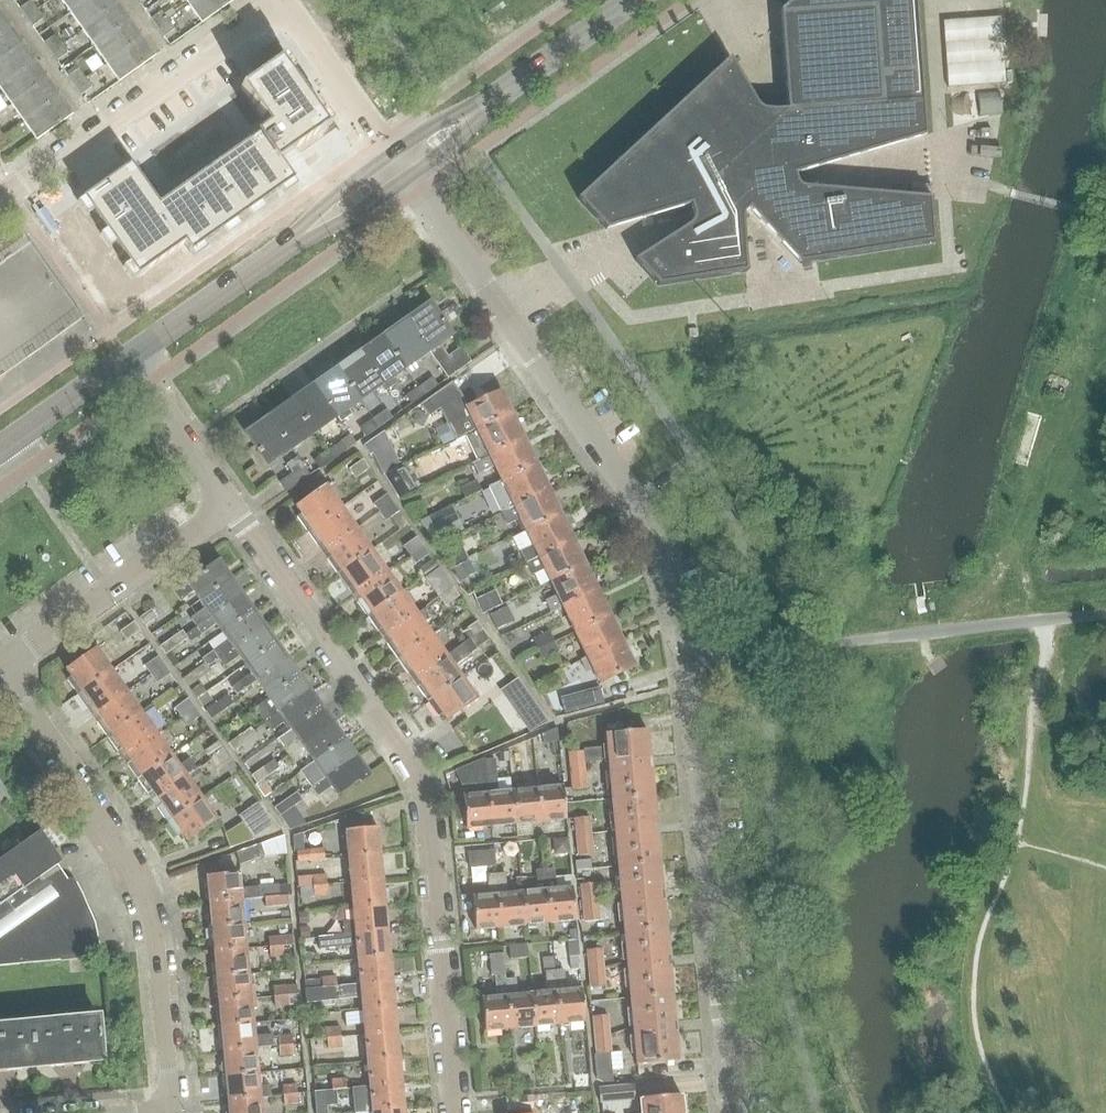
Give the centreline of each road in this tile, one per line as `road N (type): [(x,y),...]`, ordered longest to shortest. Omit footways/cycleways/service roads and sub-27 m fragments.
road 1 (residential): [(735,1112),(692,663),(667,564),(621,478),(408,176)]
road 2 (residential): [(455,1112),(428,811),(417,768),(231,506)]
road 3 (residential): [(171,1112),(143,896),(62,751),(1,668)]
road 4 (residential): [(0,199),(283,0)]
road 5 (residential): [(1,668),(231,506)]
road 6 (residential): [(392,153),(284,0)]
road 7 (secondary): [(127,359),(276,253)]
road 8 (residential): [(231,506),(127,359)]
road 9 (secondary): [(500,94),(633,0)]
road 10 (secondary): [(0,448),(127,359)]
road 11 (secondary): [(392,153),(332,196),(276,253)]
road 12 (secondary): [(276,253),(348,219),(408,176)]
road 13 (secondary): [(408,176),(451,146),(500,94)]
road 14 (secondary): [(500,94),(392,153)]

